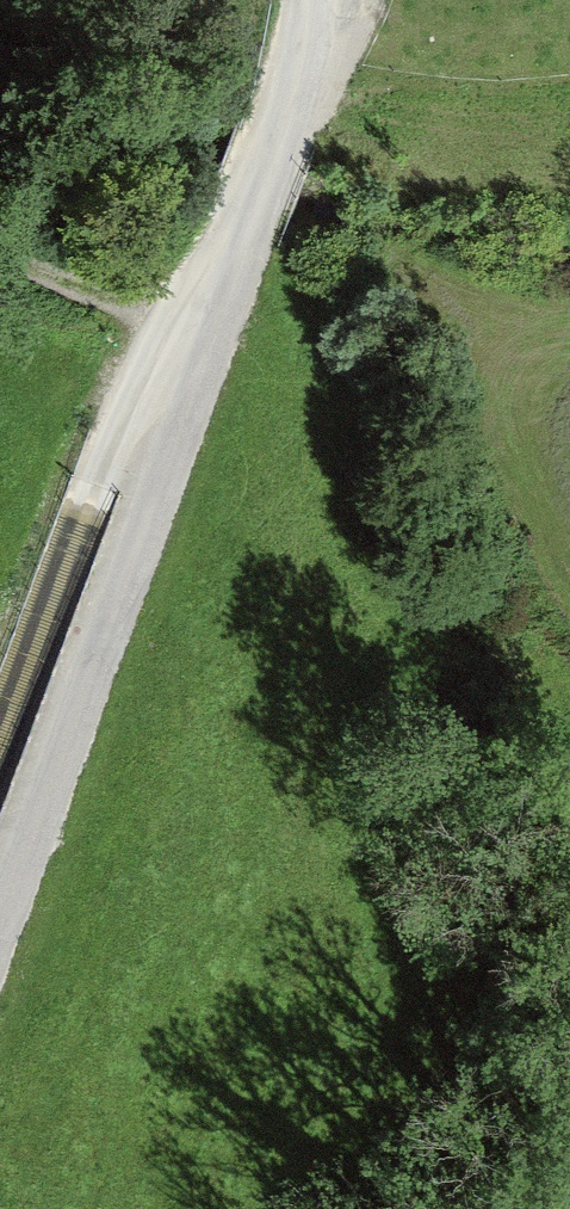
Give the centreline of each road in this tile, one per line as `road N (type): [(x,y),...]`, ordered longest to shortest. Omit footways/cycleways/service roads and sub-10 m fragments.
road 1 (track): [(325,0),(0,907)]
road 2 (track): [(205,331),(76,477),(0,684)]
road 3 (track): [(205,331),(62,280),(0,248)]

